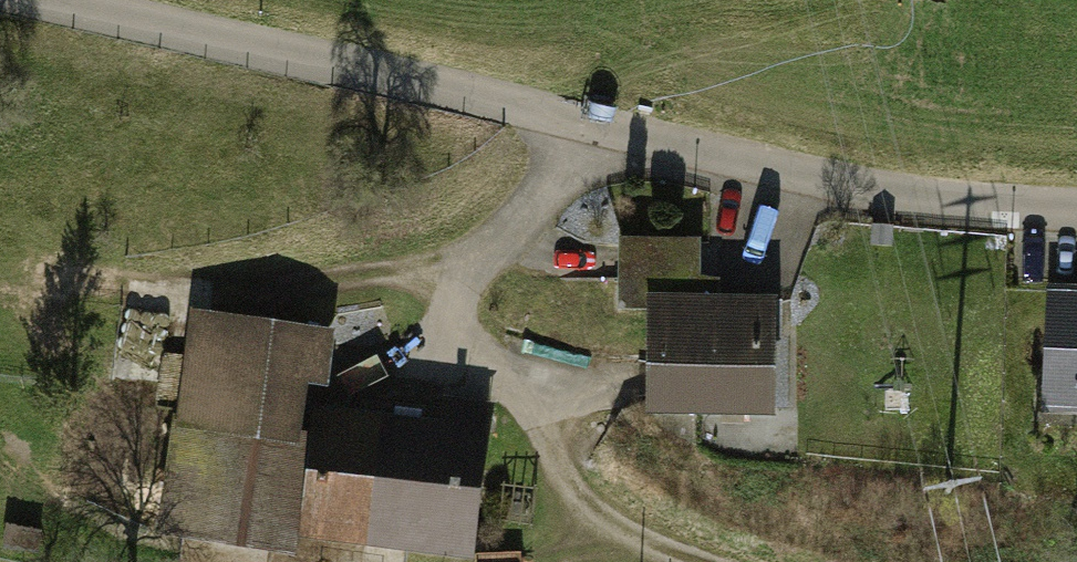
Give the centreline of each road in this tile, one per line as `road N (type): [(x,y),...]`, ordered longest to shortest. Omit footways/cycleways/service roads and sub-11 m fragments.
road 1 (residential): [(1076,188),(966,184),(86,0)]
road 2 (track): [(698,561),(619,533),(562,476),(443,314),(607,109)]

